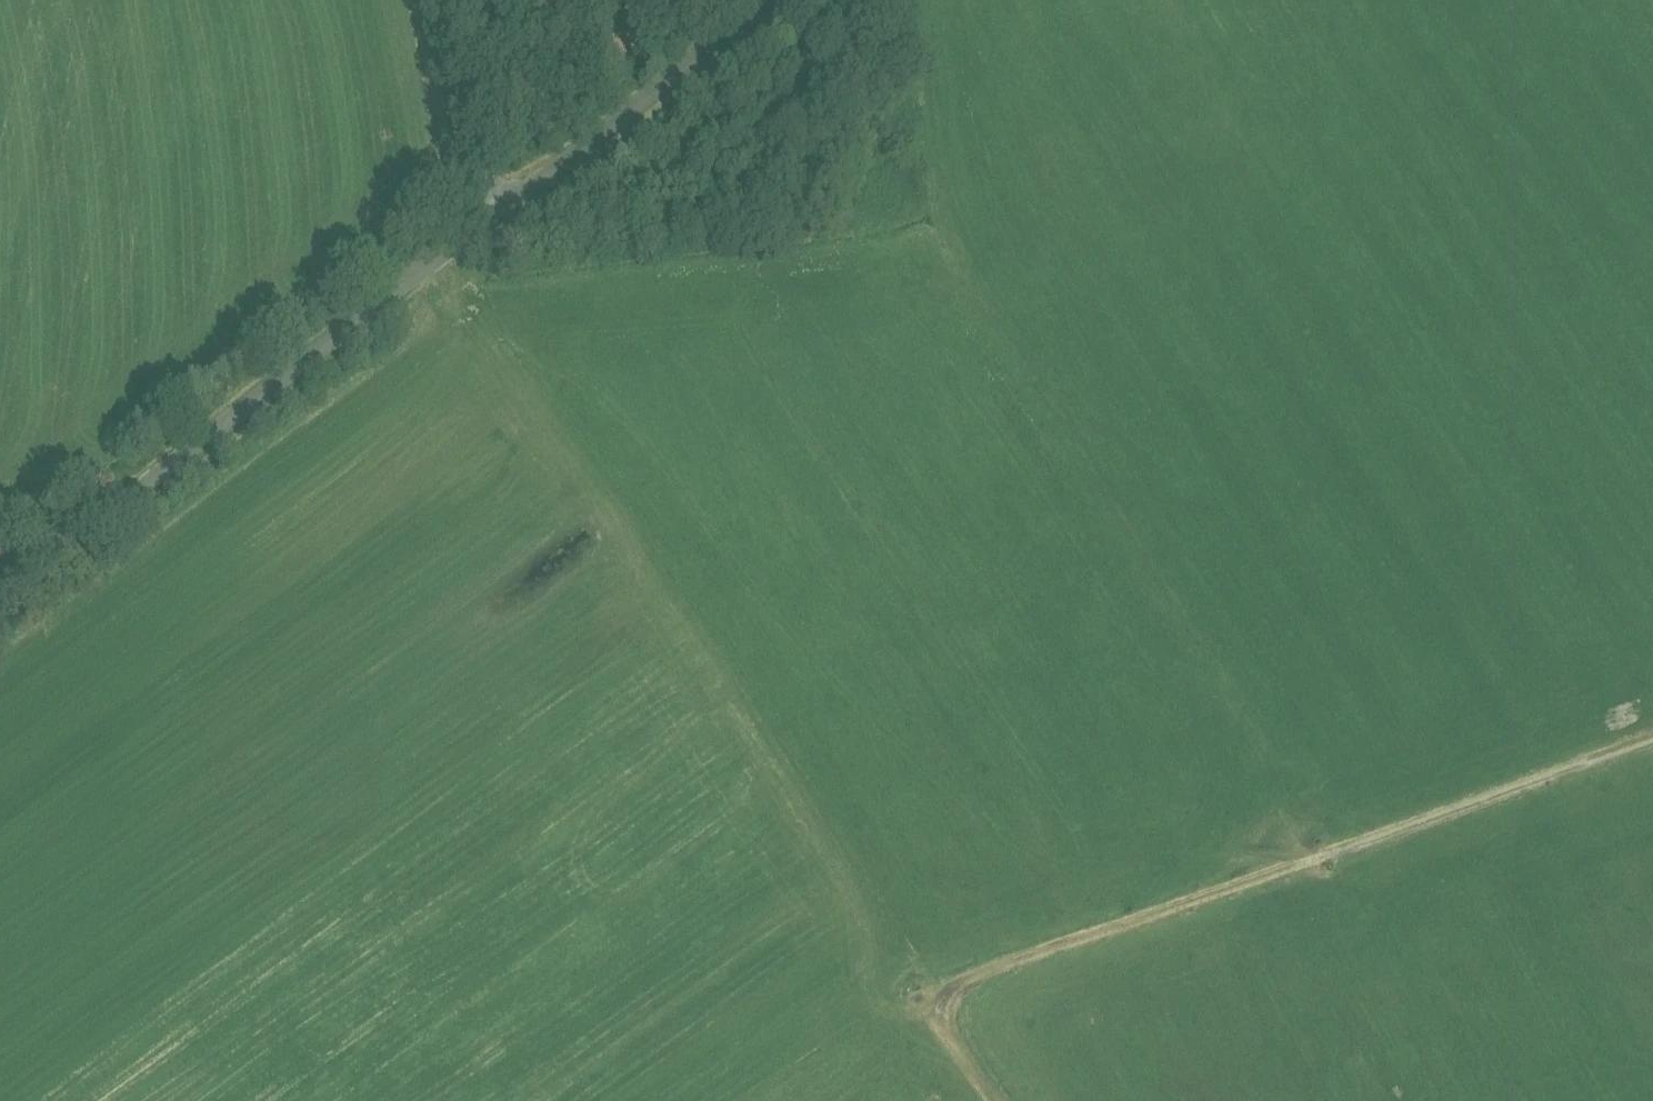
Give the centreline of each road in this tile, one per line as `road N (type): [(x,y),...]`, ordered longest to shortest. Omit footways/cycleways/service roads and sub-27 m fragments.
road 1 (unclassified): [(0,594),(471,222)]
road 2 (unclassified): [(471,222),(778,0)]
road 3 (unclassified): [(471,222),(431,0)]

